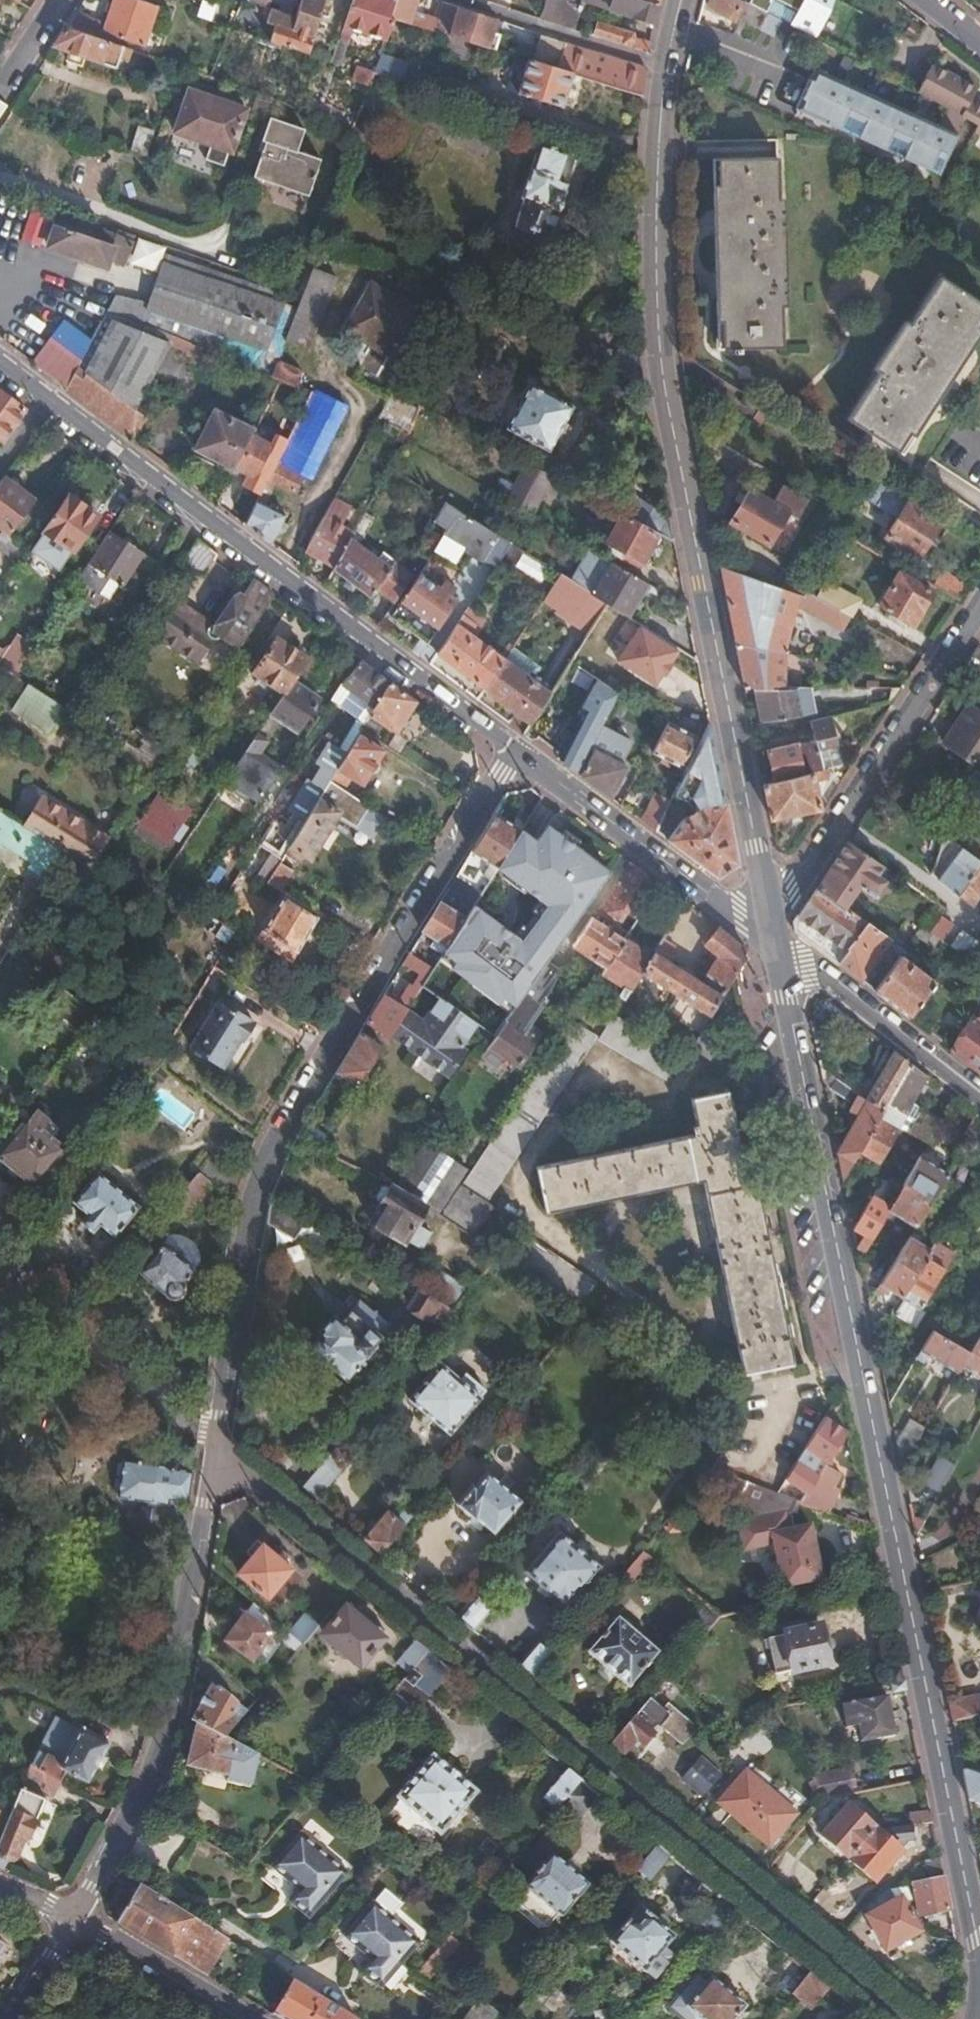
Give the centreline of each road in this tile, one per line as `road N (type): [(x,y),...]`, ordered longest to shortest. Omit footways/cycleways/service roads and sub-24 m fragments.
road 1 (tertiary): [(773,937),(979,1958)]
road 2 (residential): [(904,2018),(258,1474),(211,1460)]
road 3 (tertiary): [(665,66),(653,237),(663,387),(765,896)]
road 4 (unclassified): [(214,1434),(267,1150),(515,748)]
road 5 (tertiary): [(47,399),(515,748)]
road 6 (unclassified): [(68,1916),(92,1890),(160,1755),(211,1460)]
road 7 (residential): [(765,896),(794,891),(815,865),(979,615)]
road 8 (tertiary): [(515,748),(773,937)]
road 9 (residential): [(214,1434),(168,1422),(0,1278)]
road 10 (residential): [(979,1096),(773,937)]
road 11 (residential): [(452,0),(665,66)]
road 12 (residential): [(238,2018),(68,1916)]

